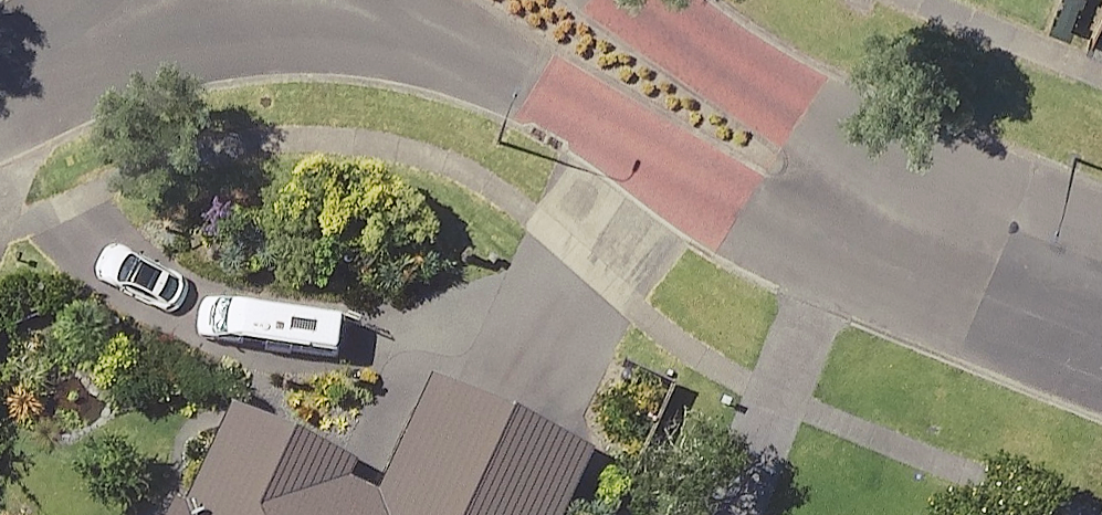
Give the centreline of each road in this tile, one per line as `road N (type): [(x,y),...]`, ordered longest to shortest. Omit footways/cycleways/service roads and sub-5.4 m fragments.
road 1 (residential): [(951,254),(748,230),(343,0)]
road 2 (residential): [(652,0),(806,114),(951,254)]
road 3 (residential): [(146,0),(109,32),(0,96)]
road 4 (residential): [(951,254),(1101,315)]

